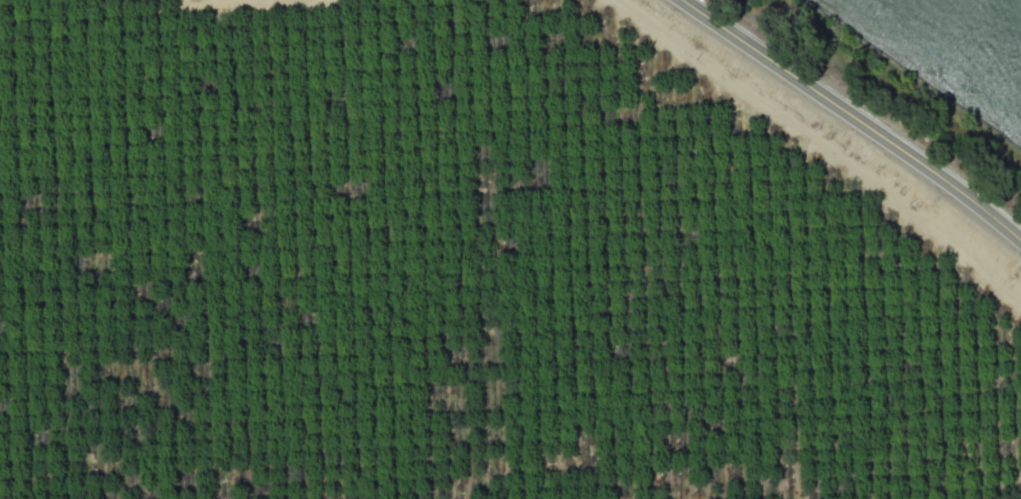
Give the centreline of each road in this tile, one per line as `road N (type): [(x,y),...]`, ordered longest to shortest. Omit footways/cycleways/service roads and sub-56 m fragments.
road 1 (secondary): [(1020,245),(944,181),(679,0)]

